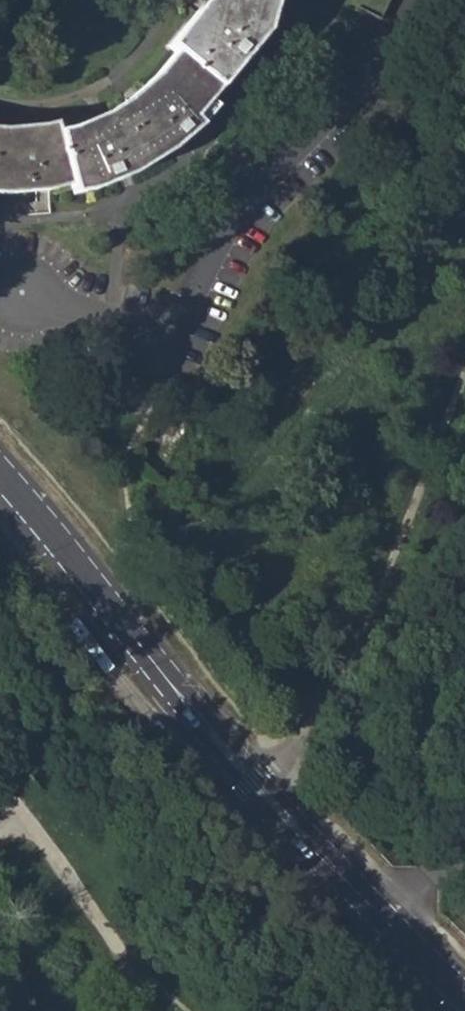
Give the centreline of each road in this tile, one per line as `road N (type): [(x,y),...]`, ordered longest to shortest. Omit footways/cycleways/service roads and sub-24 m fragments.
road 1 (tertiary): [(0,473),(251,785),(464,997)]
road 2 (residential): [(407,0),(358,79),(250,190),(183,314),(154,330),(22,292)]

